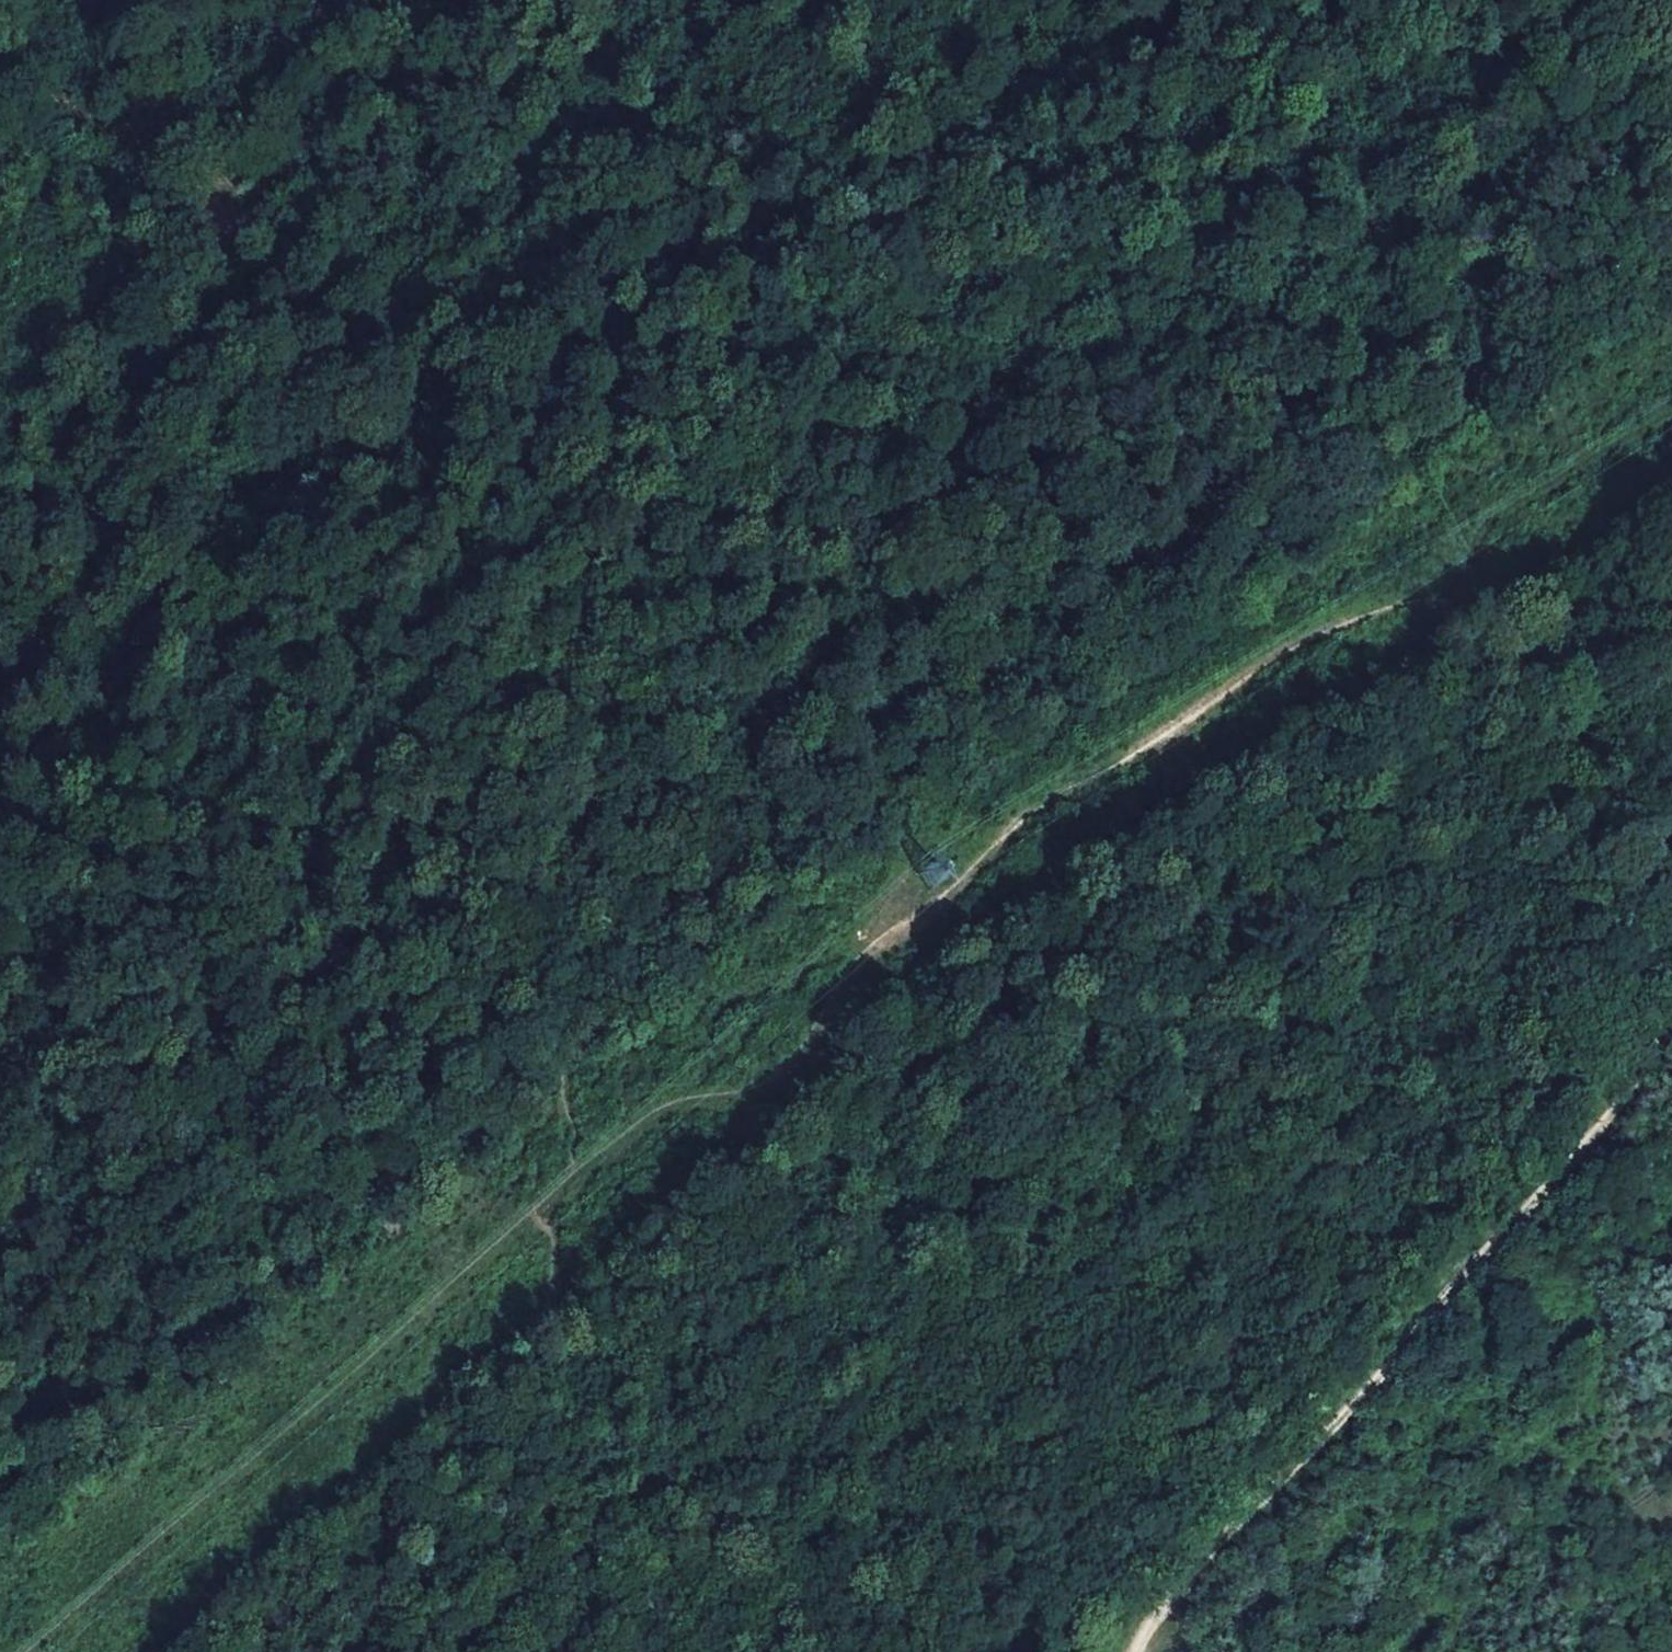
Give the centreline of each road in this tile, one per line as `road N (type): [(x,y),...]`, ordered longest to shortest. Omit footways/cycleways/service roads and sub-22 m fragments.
road 1 (track): [(1137,1651),(1161,1612),(1361,1399),(1671,1035)]

